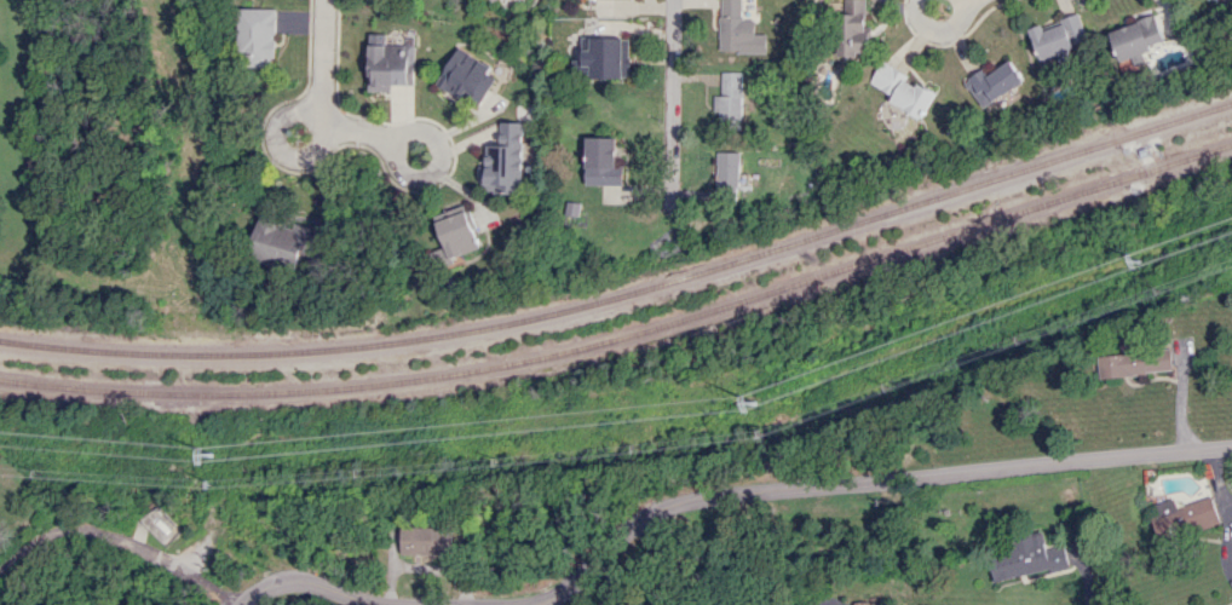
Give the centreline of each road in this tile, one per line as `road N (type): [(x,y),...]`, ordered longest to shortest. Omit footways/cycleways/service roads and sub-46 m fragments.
road 1 (residential): [(1231,447),(707,497),(634,522),(554,586),(509,604)]
road 2 (residential): [(327,111),(392,143),(409,131),(427,133),(439,148),(436,166),(421,177),(402,172),(392,143)]
road 3 (residential): [(676,0),(670,211)]
road 4 (residential): [(232,604),(119,538),(63,532)]
road 5 (residential): [(385,604),(287,577),(244,604)]
road 6 (residential): [(323,92),(281,119),(281,145),(299,156),(313,151),(339,122)]

